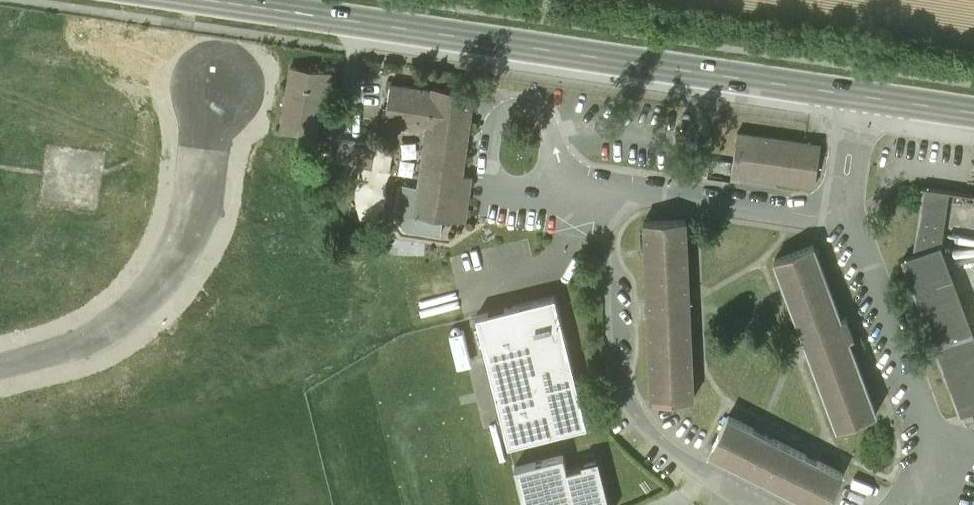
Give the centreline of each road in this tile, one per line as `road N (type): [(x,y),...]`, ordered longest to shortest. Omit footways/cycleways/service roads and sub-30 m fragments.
road 1 (secondary): [(973,112),(216,0)]

